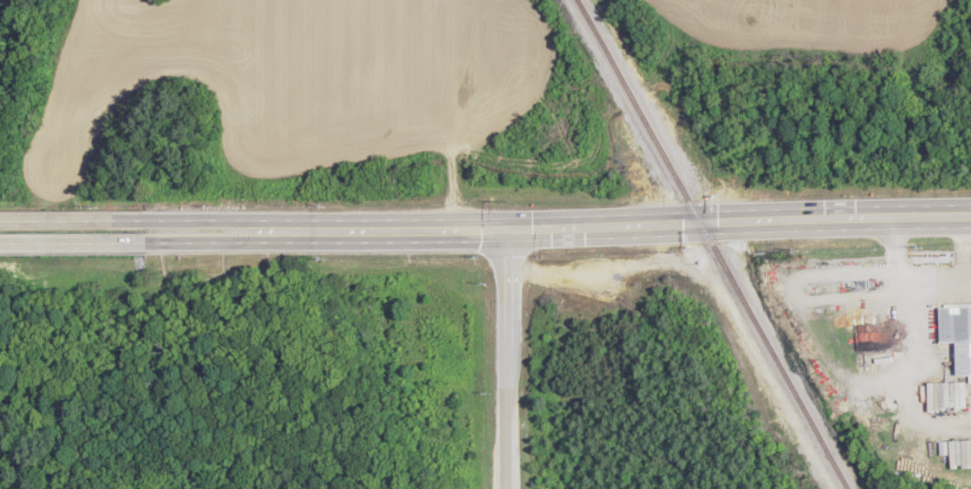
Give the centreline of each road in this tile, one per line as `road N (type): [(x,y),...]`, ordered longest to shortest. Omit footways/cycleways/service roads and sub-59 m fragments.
road 1 (tertiary): [(970,219),(356,231)]
road 2 (residential): [(512,225),(507,488)]
road 3 (tertiary): [(356,231),(288,221),(144,219)]
road 4 (tertiary): [(146,245),(294,242),(356,231)]
road 5 (tertiary): [(0,246),(146,245)]
road 6 (tertiary): [(144,219),(0,220)]

